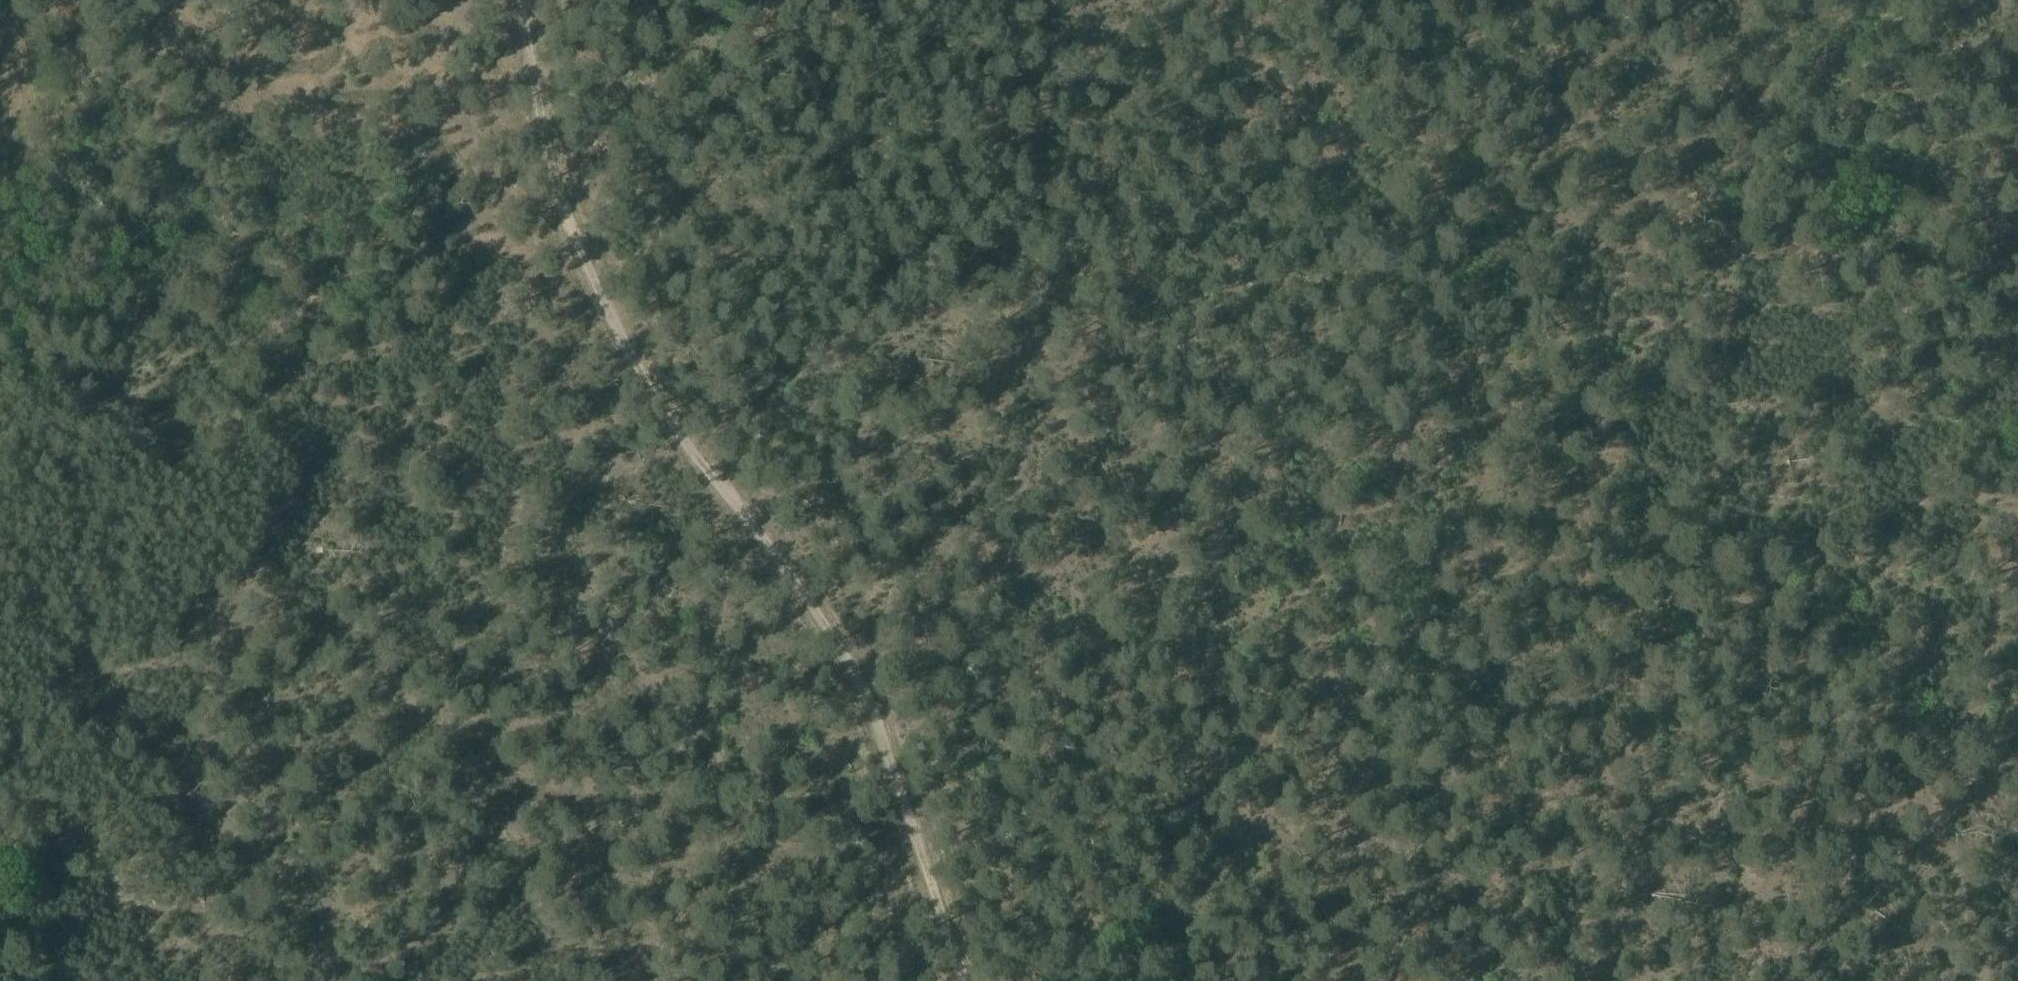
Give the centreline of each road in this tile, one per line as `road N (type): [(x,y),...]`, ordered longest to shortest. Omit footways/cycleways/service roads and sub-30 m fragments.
road 1 (track): [(520,0),(550,150),(595,277),(653,393),(873,716),(967,980)]
road 2 (track): [(1993,980),(1983,973),(1938,826),(1940,792),(1984,700),(1999,606),(2017,566)]

